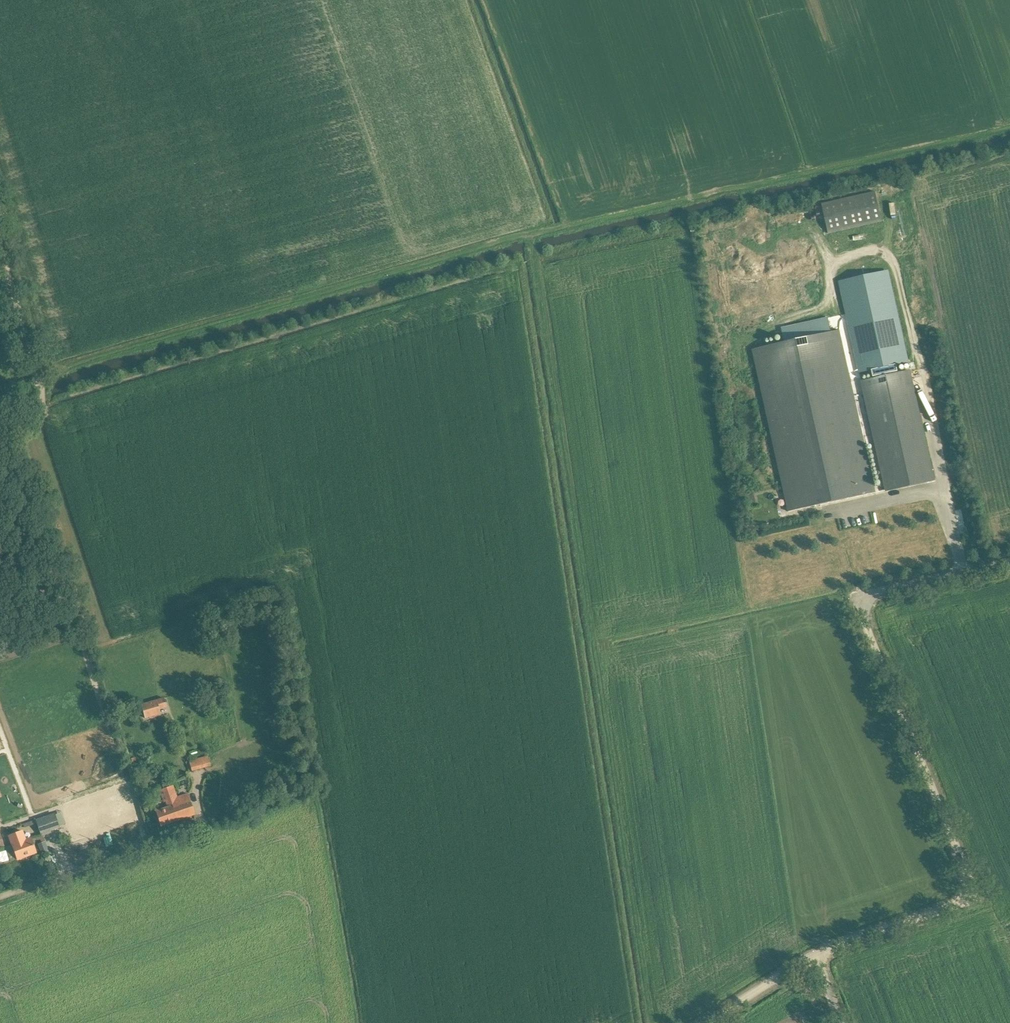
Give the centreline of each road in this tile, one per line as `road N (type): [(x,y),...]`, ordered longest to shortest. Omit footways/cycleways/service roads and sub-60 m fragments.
road 1 (track): [(651,1022),(531,235)]
road 2 (unclassified): [(820,947),(958,900),(968,884),(864,611),(864,591),(874,582),(1009,553)]
road 3 (track): [(531,235),(49,383),(40,393)]
road 4 (track): [(486,0),(570,223),(531,235)]
road 5 (track): [(0,254),(40,393)]
road 6 (track): [(0,897),(136,851)]
road 7 (unclassified): [(701,1022),(820,947)]

